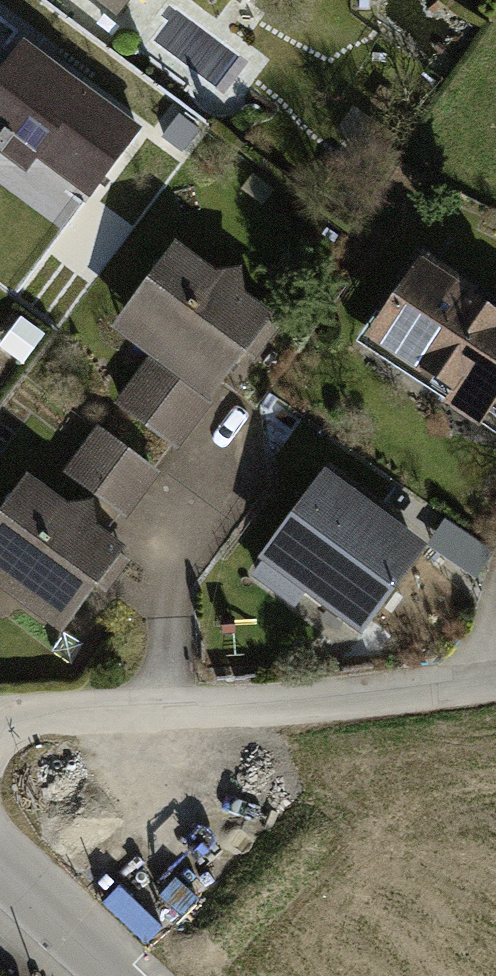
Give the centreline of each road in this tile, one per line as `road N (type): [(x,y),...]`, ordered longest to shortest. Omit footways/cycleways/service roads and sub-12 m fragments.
road 1 (track): [(0,733),(43,715),(249,708),(495,683)]
road 2 (residential): [(0,868),(113,975)]

